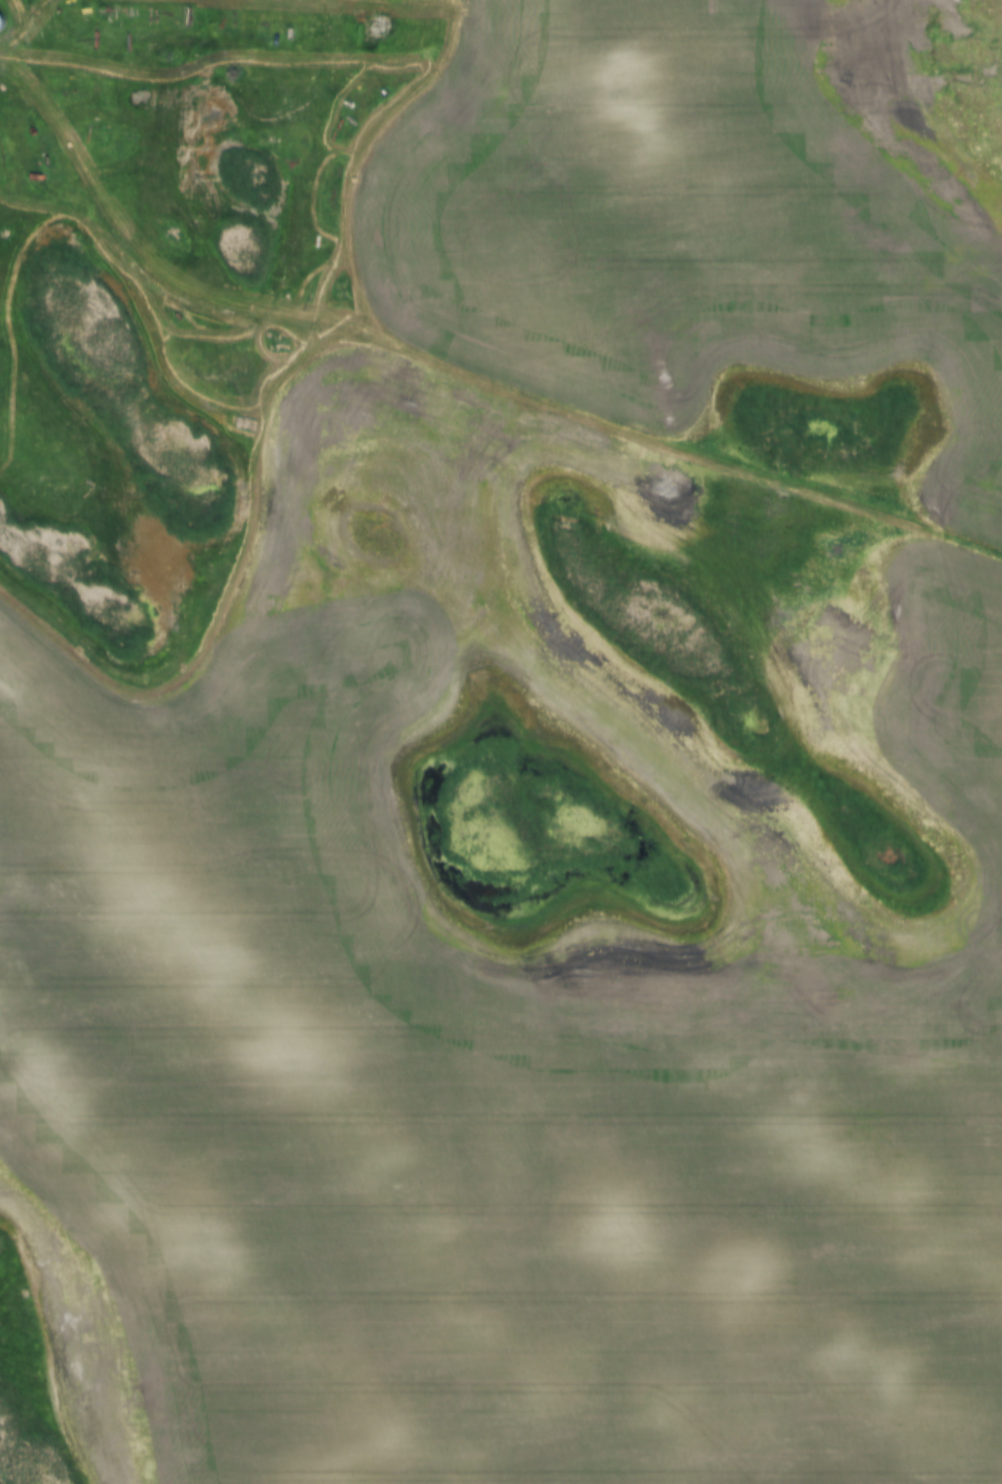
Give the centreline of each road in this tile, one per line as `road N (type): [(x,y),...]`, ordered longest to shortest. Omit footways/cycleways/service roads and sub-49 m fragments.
road 1 (track): [(0,62),(72,103),(119,207),(157,266),(249,307),(369,333),(459,371),(1001,551)]

